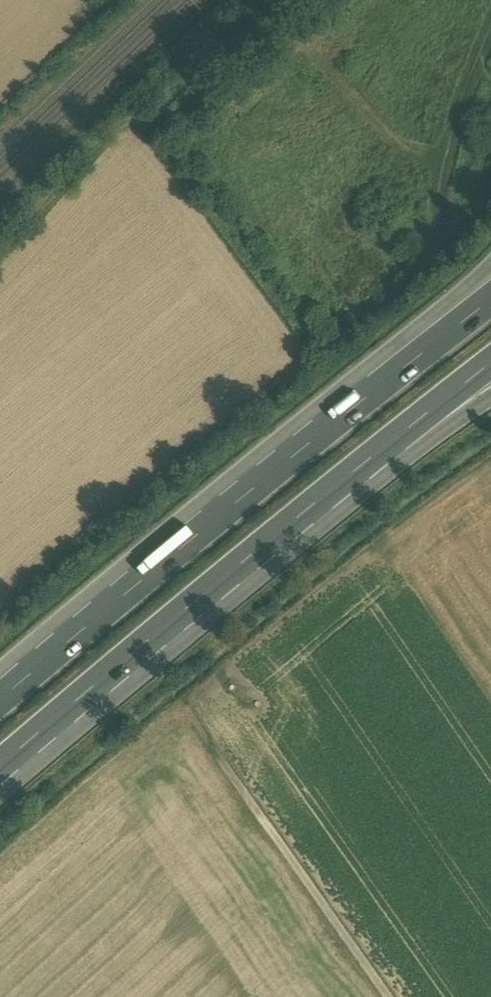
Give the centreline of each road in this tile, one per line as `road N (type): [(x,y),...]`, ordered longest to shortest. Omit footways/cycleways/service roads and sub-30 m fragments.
road 1 (motorway): [(0,768),(413,424)]
road 2 (motorway): [(376,391),(0,702)]
road 3 (track): [(385,996),(215,767)]
road 4 (motorway): [(490,265),(376,391)]
road 5 (track): [(0,244),(115,127)]
road 6 (motorway): [(490,300),(376,391)]

